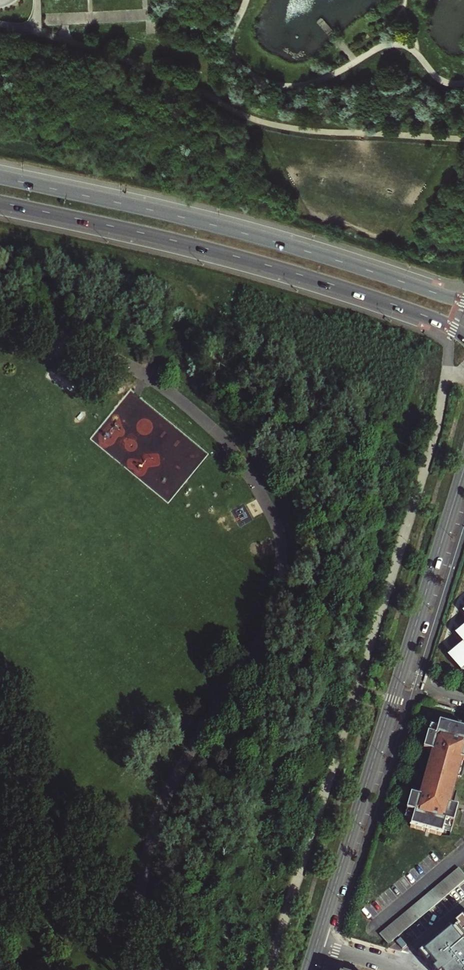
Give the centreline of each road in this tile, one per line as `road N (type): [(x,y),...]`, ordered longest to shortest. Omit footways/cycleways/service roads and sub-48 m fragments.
road 1 (primary): [(0,203),(270,266),(463,335)]
road 2 (primary): [(463,301),(215,225),(0,177)]
road 3 (residential): [(398,682),(317,946)]
road 4 (residential): [(463,469),(398,682)]

